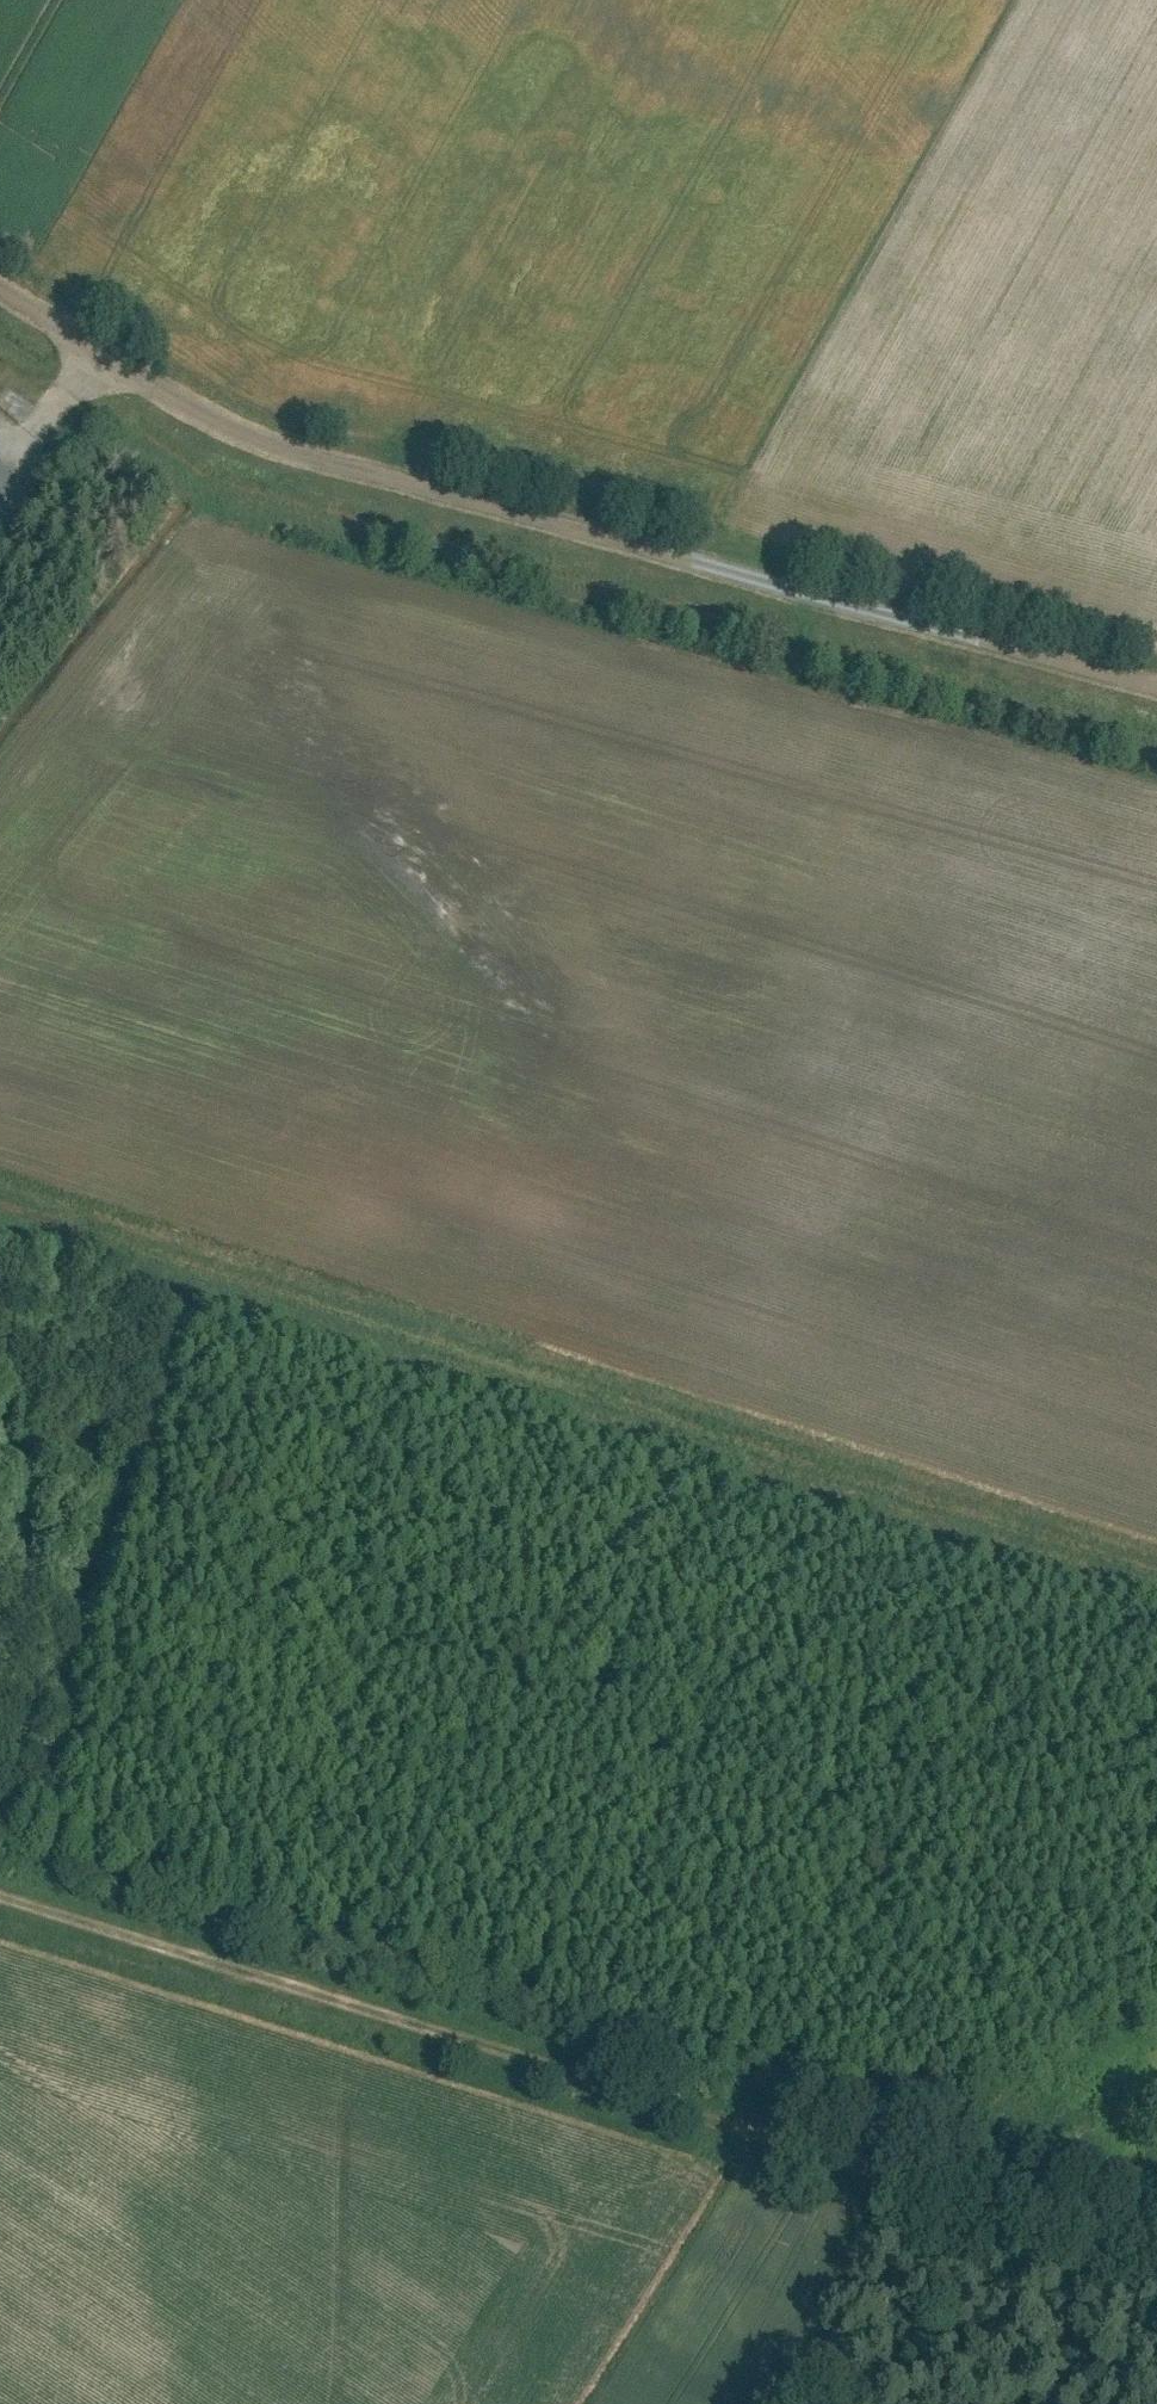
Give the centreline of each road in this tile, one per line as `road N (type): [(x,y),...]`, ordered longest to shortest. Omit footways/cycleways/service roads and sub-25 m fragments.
road 1 (unclassified): [(1156,674),(212,419),(0,281)]
road 2 (track): [(1156,2253),(0,1888)]

